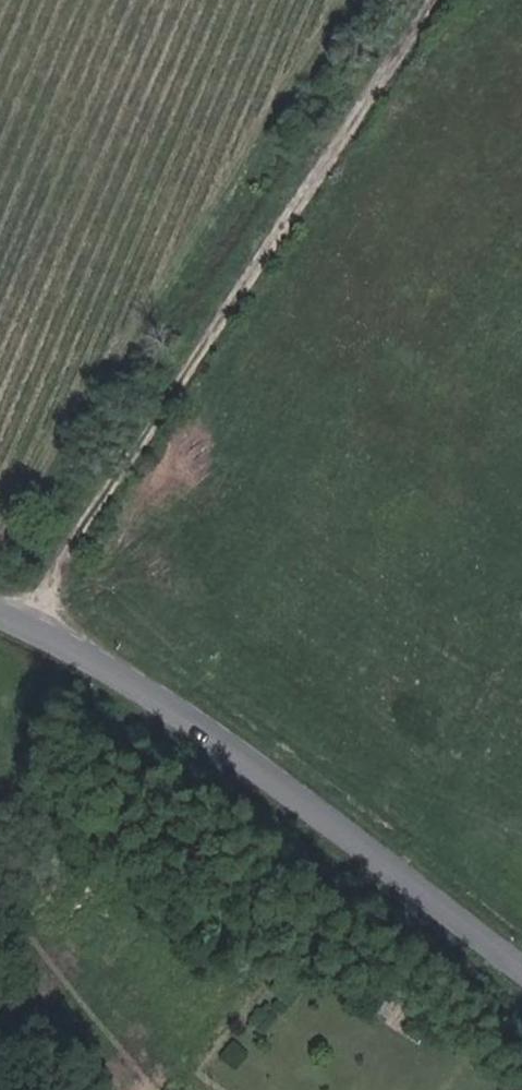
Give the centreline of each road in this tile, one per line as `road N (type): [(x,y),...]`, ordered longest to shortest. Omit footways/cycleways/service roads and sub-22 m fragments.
road 1 (track): [(22,622),(438,0)]
road 2 (tertiary): [(0,614),(147,691),(521,975)]

